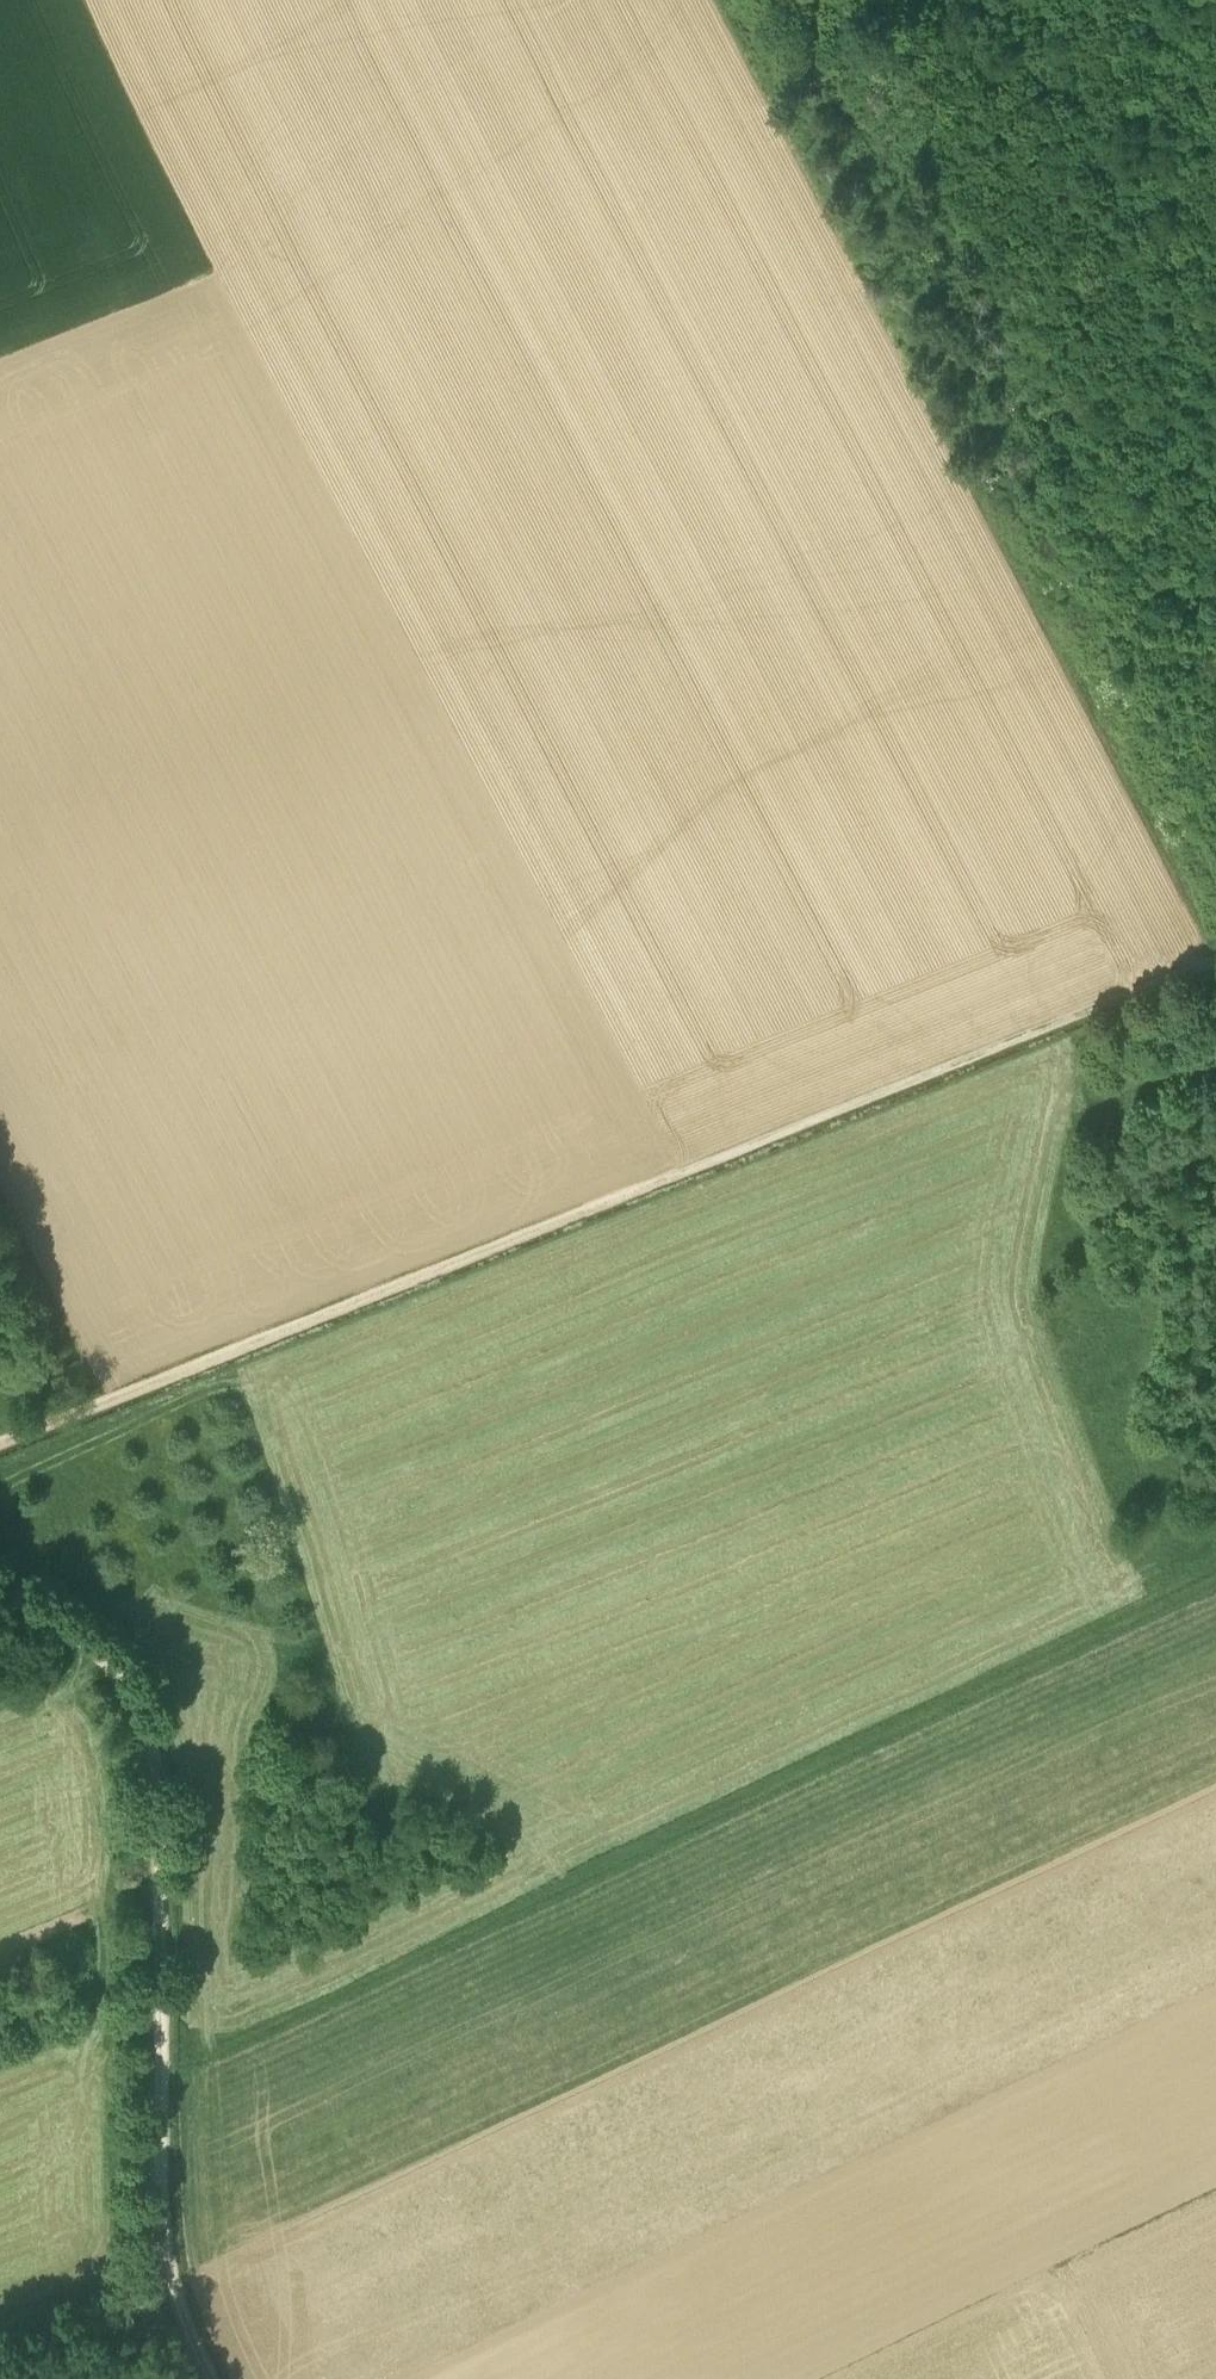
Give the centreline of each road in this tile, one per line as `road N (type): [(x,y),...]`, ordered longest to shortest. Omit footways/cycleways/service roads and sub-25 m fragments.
road 1 (track): [(0,1441),(1215,958)]
road 2 (track): [(0,1597),(103,1656),(145,1716),(155,1807),(162,2243),(173,2300),(207,2378)]

